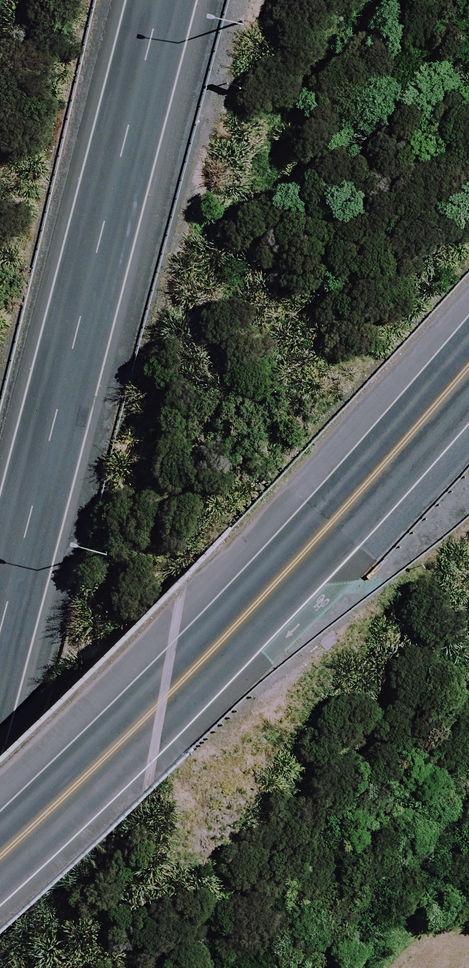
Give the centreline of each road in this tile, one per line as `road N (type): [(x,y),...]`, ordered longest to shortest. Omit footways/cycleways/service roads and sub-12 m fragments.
road 1 (tertiary): [(468,365),(188,683),(0,859)]
road 2 (motorway): [(161,0),(0,653)]

